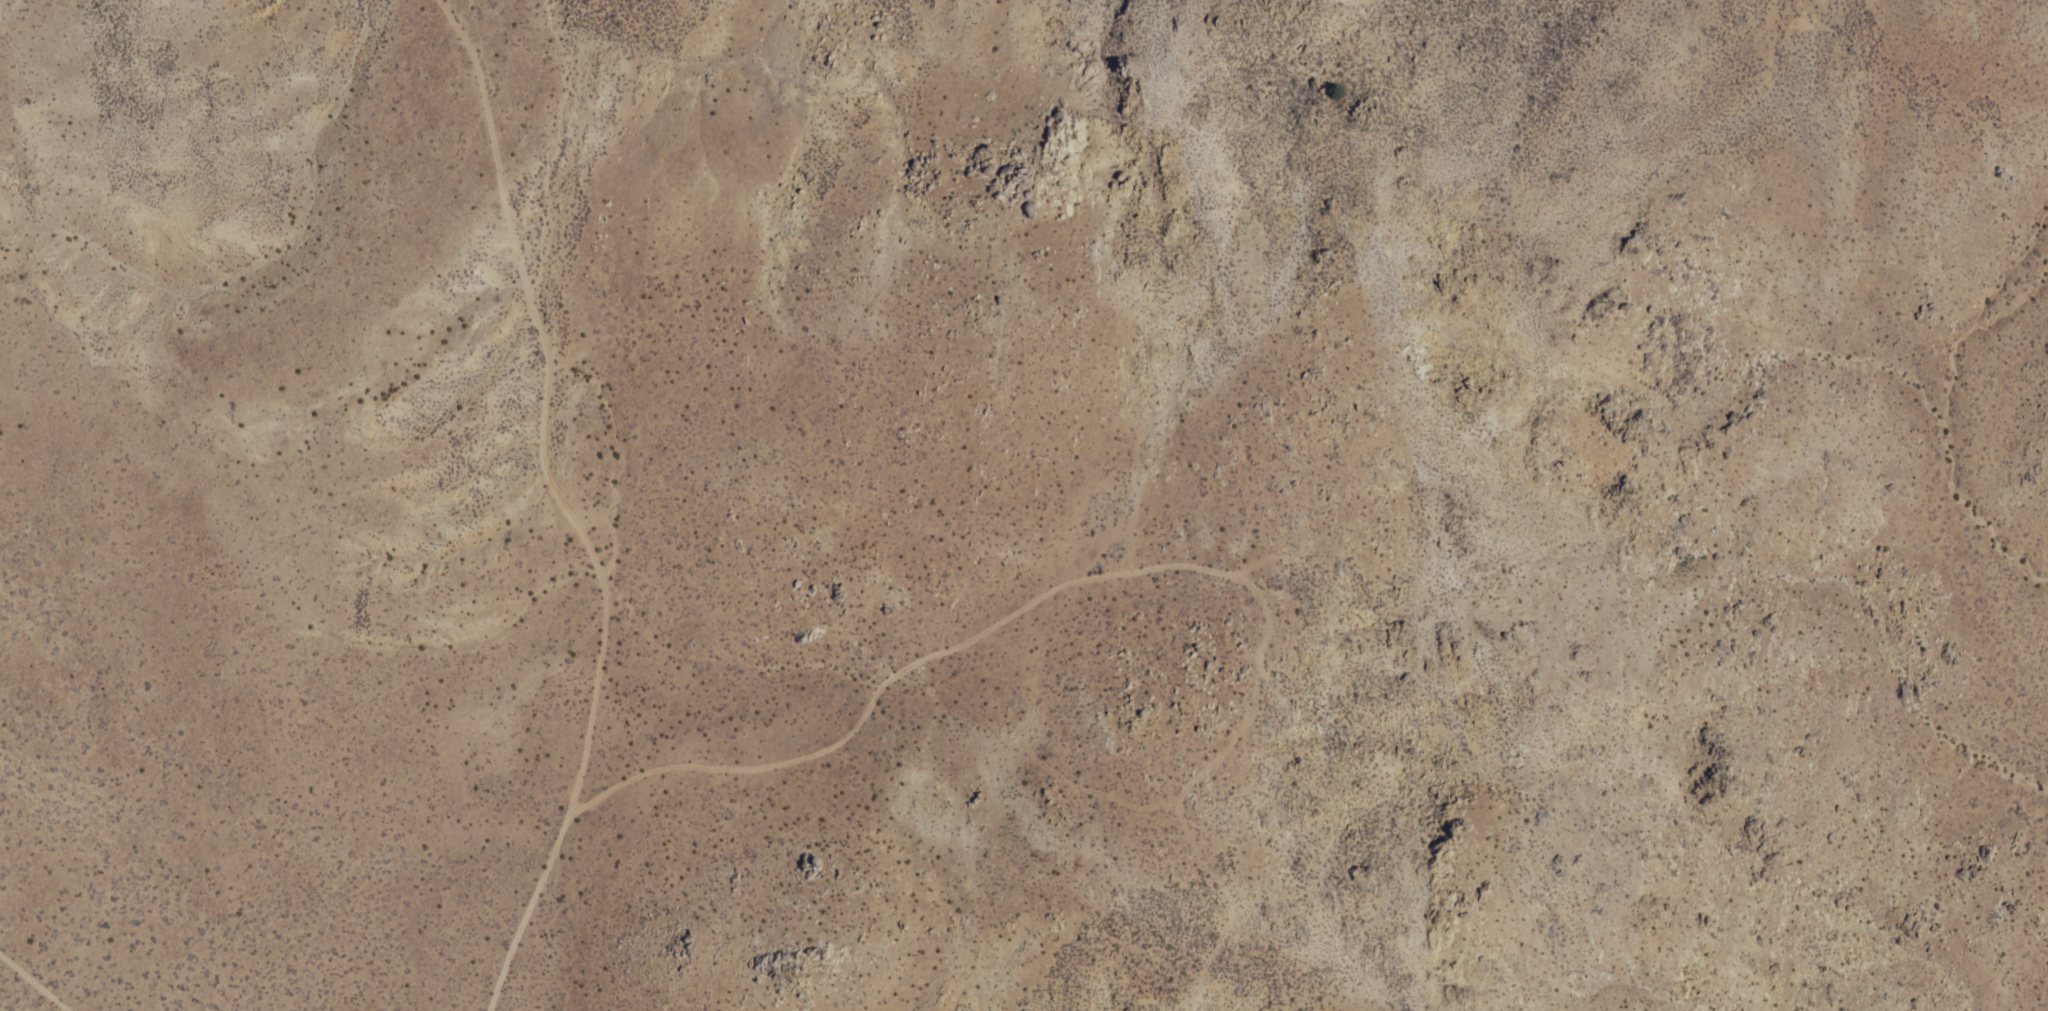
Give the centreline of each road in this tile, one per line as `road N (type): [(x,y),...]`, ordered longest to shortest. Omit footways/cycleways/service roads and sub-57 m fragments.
road 1 (track): [(491,1010),(571,814),(608,603),(541,450),(552,365),(504,197),(487,100),(470,49),(439,0)]
road 2 (track): [(571,814),(659,768),(769,769),(840,746),(896,670),(1070,579),(1182,564),(1255,589),(1266,629),(1256,671)]

